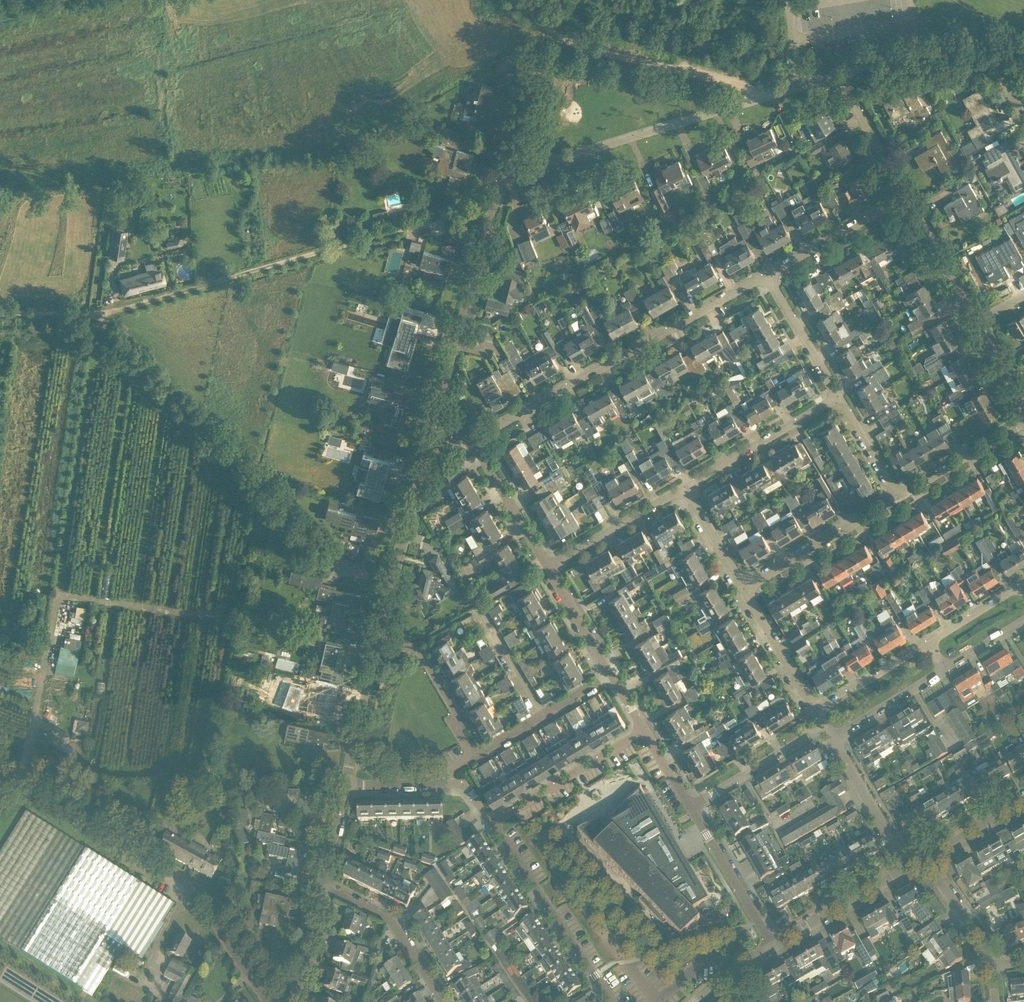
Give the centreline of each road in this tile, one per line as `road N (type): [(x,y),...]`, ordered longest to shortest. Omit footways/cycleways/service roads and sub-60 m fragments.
road 1 (unclassified): [(0,313),(95,311),(493,204)]
road 2 (residential): [(493,204),(499,183),(520,170),(840,73)]
road 3 (residential): [(0,763),(187,884),(268,1001)]
road 4 (residential): [(474,439),(768,275)]
road 5 (residential): [(434,429),(493,204)]
road 6 (track): [(764,95),(546,29)]
road 7 (residential): [(377,639),(434,429)]
road 8 (residential): [(611,1001),(491,823)]
road 9 (residential): [(743,588),(898,496)]
road 10 (residential): [(491,823),(644,730)]
road 11 (residential): [(684,488),(836,396)]
road 12 (residential): [(322,889),(391,921),(441,1001)]
road 13 (residential): [(471,756),(457,712),(422,650),(377,639)]
road 14 (residential): [(689,806),(772,947)]
road 15 (residential): [(471,756),(611,672)]
road 16 (residential): [(768,275),(907,195)]
road 17 (residential): [(548,566),(684,488)]
road 18 (residential): [(689,806),(823,725)]
road 19 (residential): [(772,947),(908,870)]
road 20 (residential): [(840,73),(919,51),(990,58)]
road 21 (track): [(506,177),(546,29)]
road 22 (residential): [(908,870),(832,740)]
road 23 (residential): [(345,785),(377,639)]
road 24 (residential): [(474,439),(548,566)]
road 25 (residential): [(898,496),(1023,422)]
road 26 (residential): [(976,322),(907,195)]
road 27 (residential): [(815,711),(743,588)]
road 28 (residential): [(907,195),(840,73)]
road 29 (residential): [(836,396),(768,275)]
road 30 (residential): [(930,640),(815,711)]
road 31 (residential): [(832,740),(947,672)]
road 32 (residential): [(924,863),(993,967)]
road 33 (residential): [(548,566),(611,672)]

